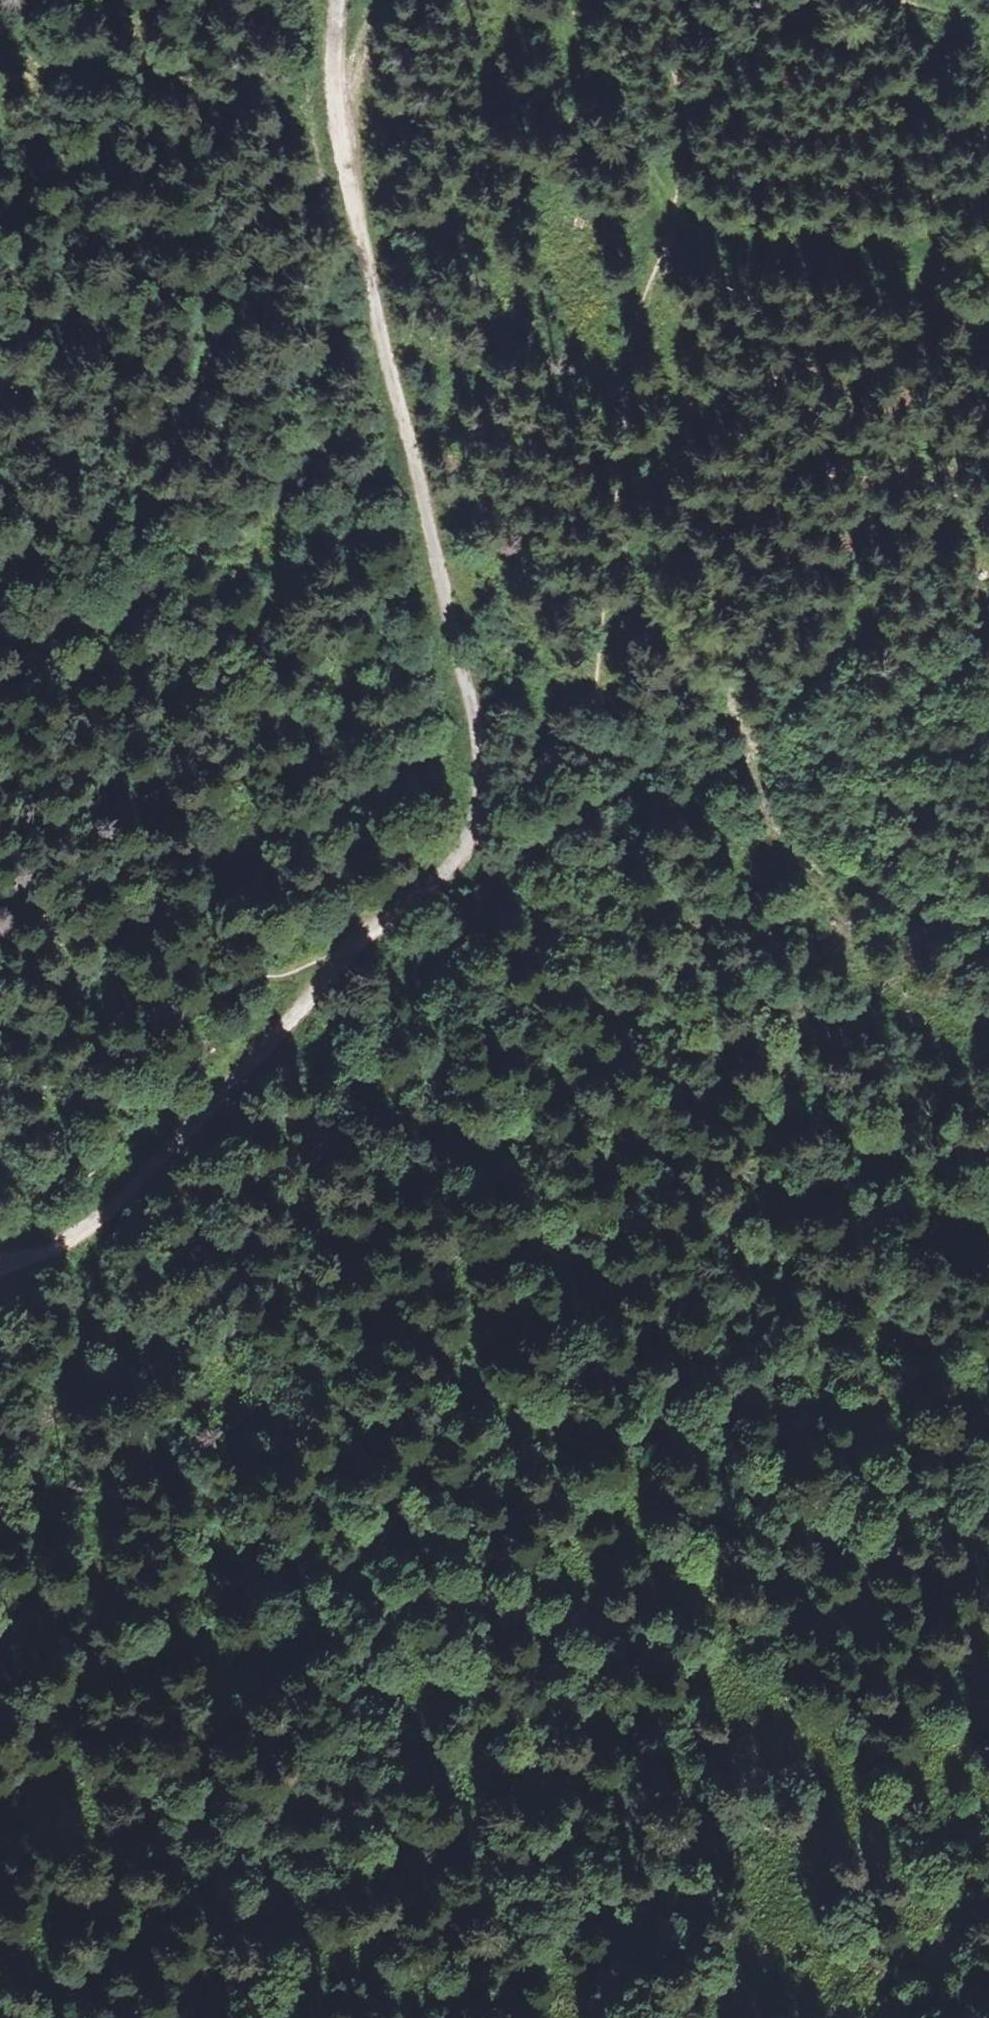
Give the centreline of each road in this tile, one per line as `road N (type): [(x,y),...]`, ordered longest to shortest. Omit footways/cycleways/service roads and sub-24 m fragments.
road 1 (unclassified): [(337,0),(337,94),(351,215),(476,751),(474,823),(450,870),(319,989),(108,1215),(0,1273)]
road 2 (track): [(988,1875),(859,2017)]

